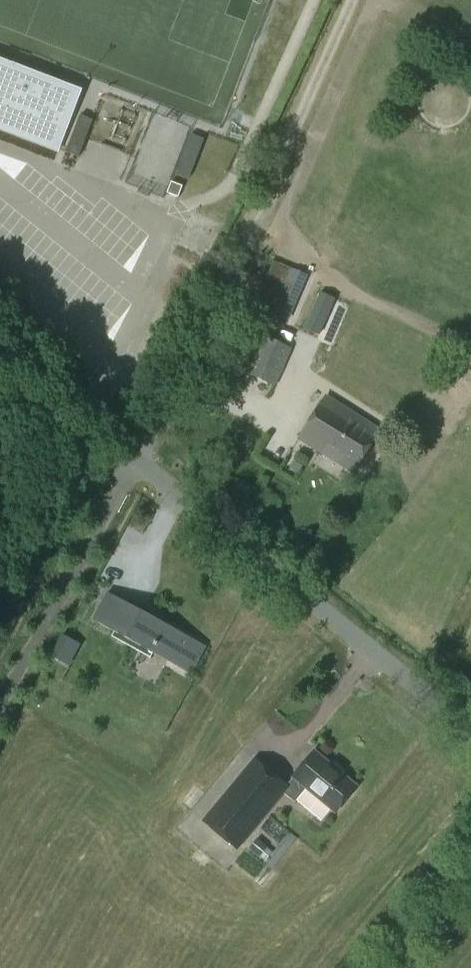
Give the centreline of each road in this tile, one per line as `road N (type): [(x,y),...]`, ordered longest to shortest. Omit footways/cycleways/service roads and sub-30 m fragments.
road 1 (unclassified): [(470,732),(0,349)]
road 2 (track): [(345,0),(174,408)]
road 3 (unclassified): [(389,967),(470,868)]

